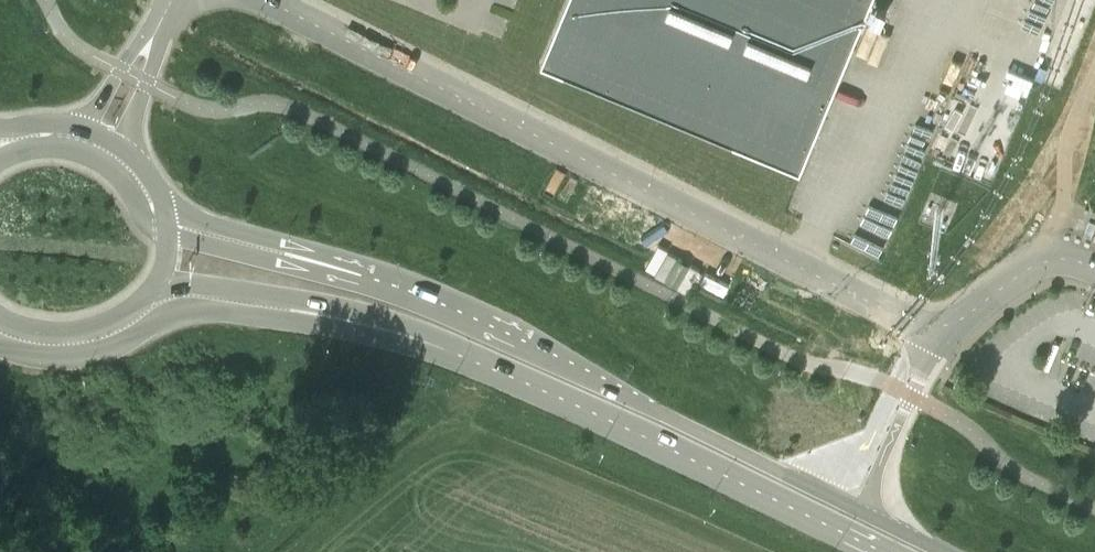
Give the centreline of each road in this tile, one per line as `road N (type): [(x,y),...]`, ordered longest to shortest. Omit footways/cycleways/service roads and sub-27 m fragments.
road 1 (unclassified): [(270,0),(939,335)]
road 2 (primary): [(275,308),(419,340),(886,551)]
road 3 (primary): [(859,511),(505,335),(366,275)]
road 4 (primary): [(0,348),(31,360),(86,358),(176,314),(275,308)]
road 5 (primary): [(366,275),(315,251),(166,210)]
road 6 (primary): [(366,275),(311,272),(167,233)]
road 7 (unclassified): [(859,511),(939,335)]
road 8 (unclassified): [(939,335),(1055,249),(1081,211)]
road 9 (primary): [(0,316),(31,329),(85,330),(154,289)]
road 10 (primary): [(167,233),(151,223),(117,173),(60,146)]
road 11 (unclassified): [(161,18),(81,128)]
road 12 (unclassified): [(122,147),(161,18)]
road 13 (primary): [(154,289),(199,285),(275,308)]

